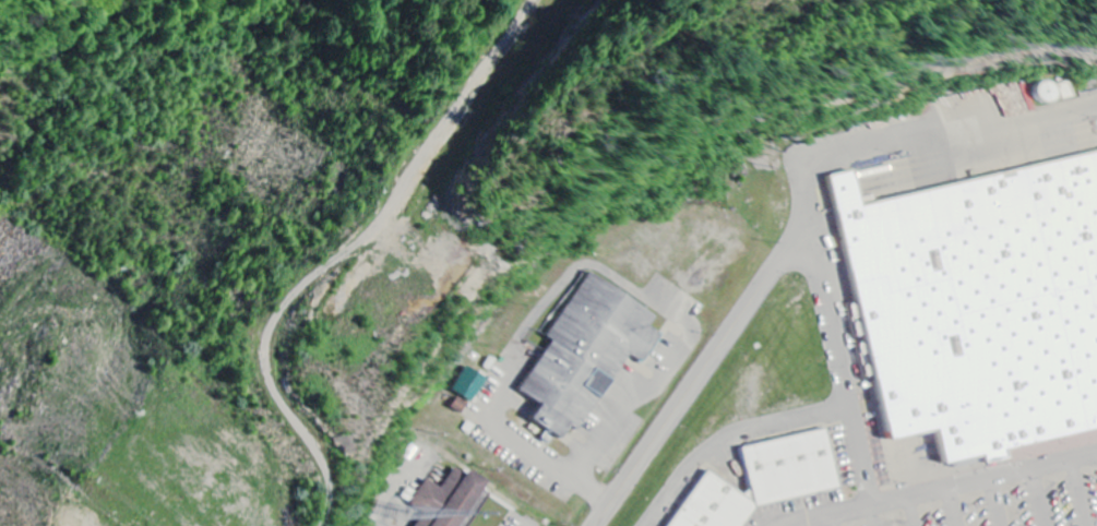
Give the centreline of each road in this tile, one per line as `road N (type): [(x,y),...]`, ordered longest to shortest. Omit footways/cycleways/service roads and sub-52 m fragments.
road 1 (residential): [(595,525),(783,255),(815,236)]

